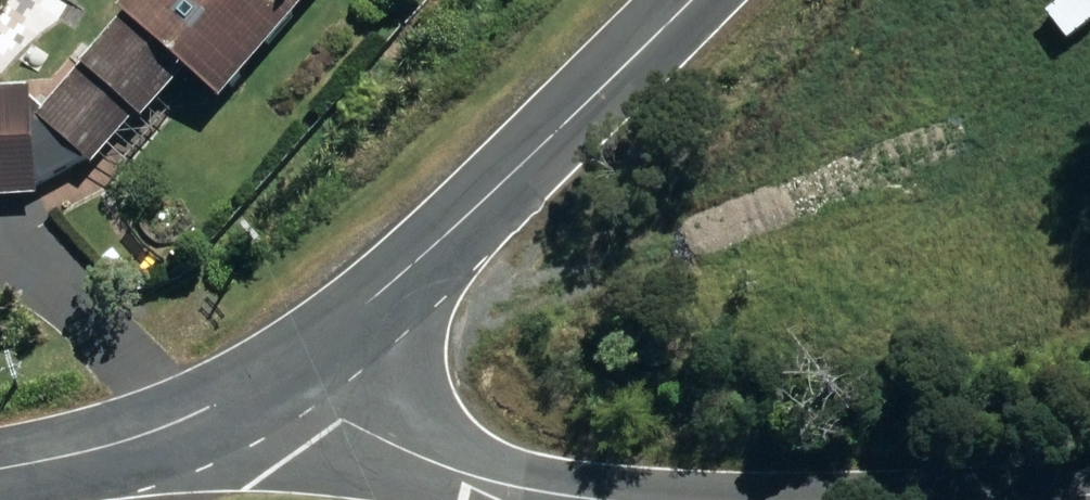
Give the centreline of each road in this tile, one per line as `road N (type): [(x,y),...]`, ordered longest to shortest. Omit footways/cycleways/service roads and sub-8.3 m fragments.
road 1 (residential): [(695,0),(496,196),(288,373)]
road 2 (residential): [(575,499),(427,464),(347,427),(288,373)]
road 3 (residential): [(288,373),(219,411),(130,444),(0,475)]
road 4 (residential): [(1089,489),(954,499)]

